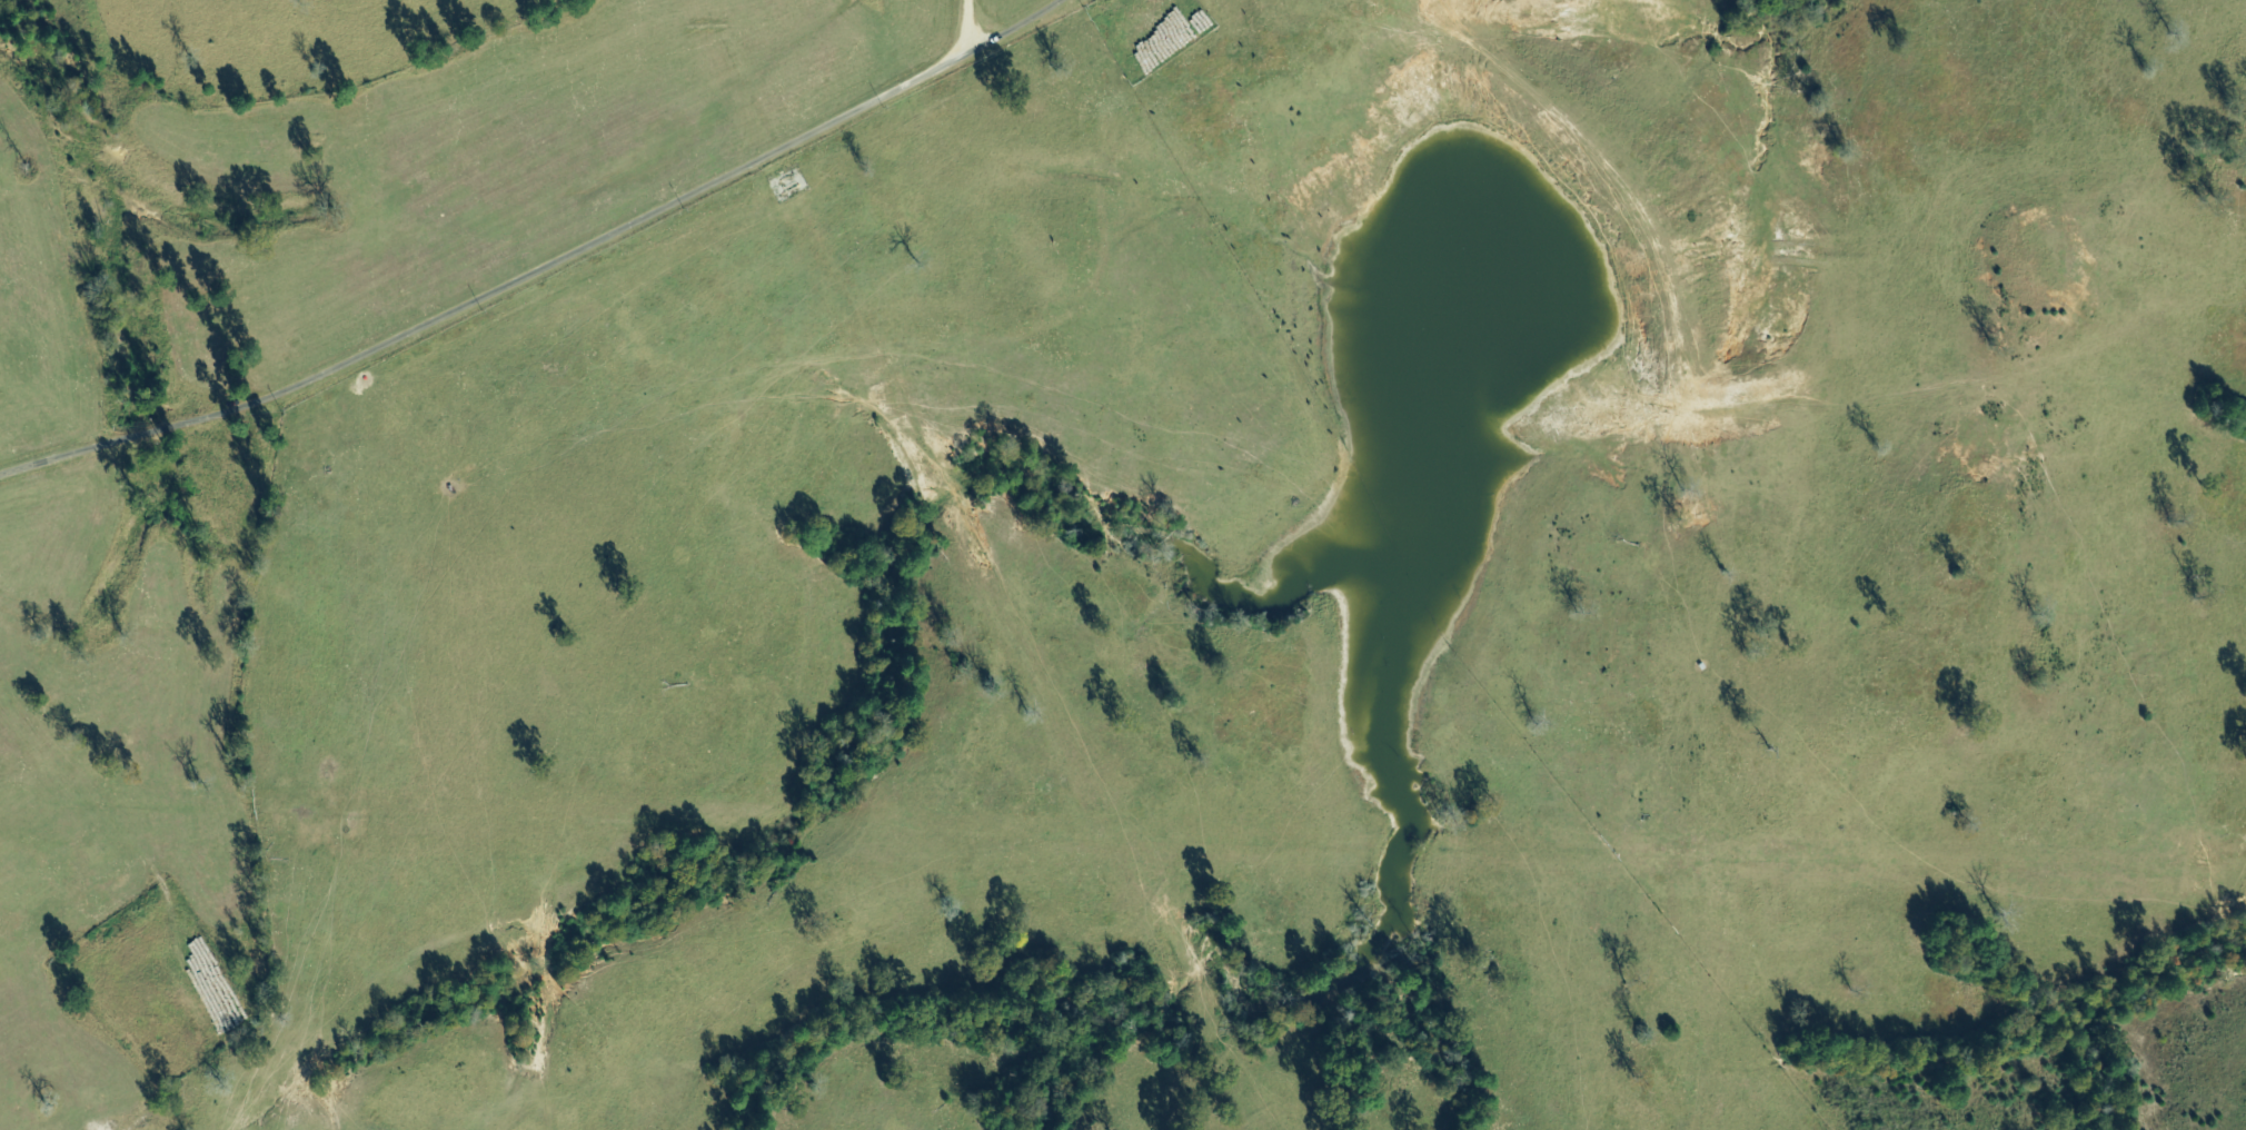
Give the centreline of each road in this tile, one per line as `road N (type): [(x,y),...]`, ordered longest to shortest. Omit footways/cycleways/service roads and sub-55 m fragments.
road 1 (residential): [(0,578),(103,631),(198,619),(236,581),(269,493),(319,443),(755,226),(1040,0)]

